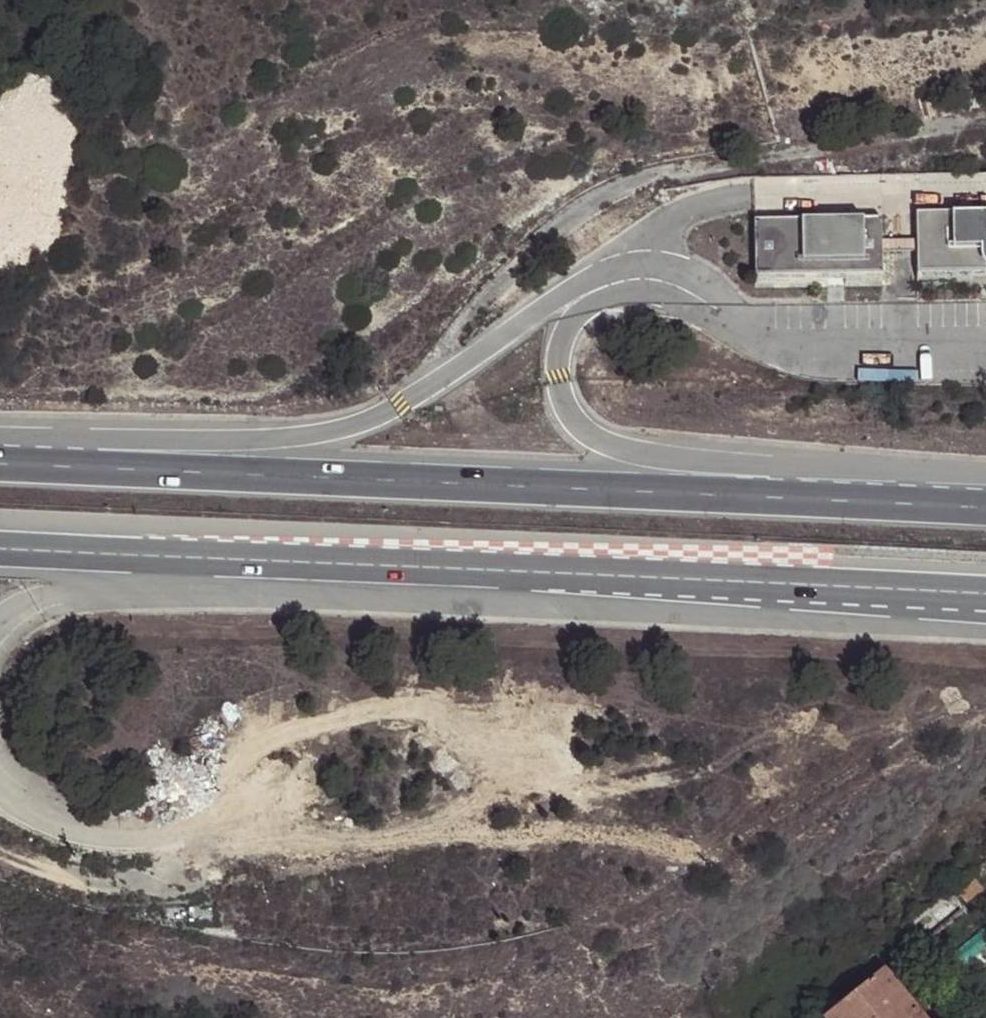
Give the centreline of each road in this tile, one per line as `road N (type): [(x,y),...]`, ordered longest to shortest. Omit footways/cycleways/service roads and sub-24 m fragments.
road 1 (motorway): [(985,508),(0,463)]
road 2 (motorway): [(0,549),(985,593)]

